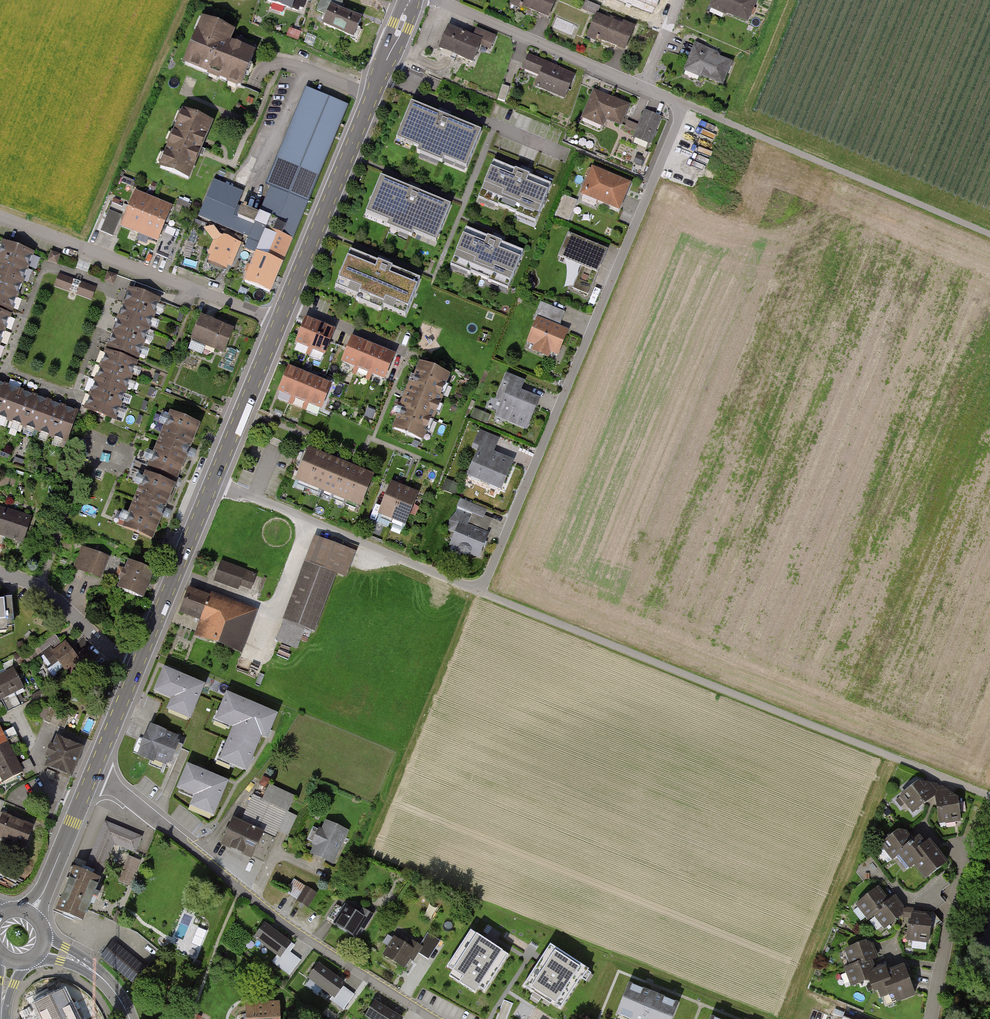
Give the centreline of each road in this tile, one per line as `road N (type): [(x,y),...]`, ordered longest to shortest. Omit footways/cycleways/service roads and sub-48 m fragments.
road 1 (track): [(989,797),(482,592)]
road 2 (residential): [(686,104),(482,592)]
road 3 (residential): [(94,774),(295,932),(435,1018)]
road 4 (primary): [(279,320),(410,5)]
road 5 (track): [(989,234),(686,104)]
road 6 (residential): [(0,217),(279,320)]
road 7 (unclassified): [(482,592),(214,481)]
road 8 (unclassified): [(686,104),(438,0)]
road 9 (primary): [(137,669),(214,481)]
road 10 (residential): [(931,1018),(969,844)]
road 11 (primary): [(214,481),(279,320)]
road 12 (residential): [(0,572),(49,594),(137,669)]
road 13 (primary): [(32,912),(81,803)]

